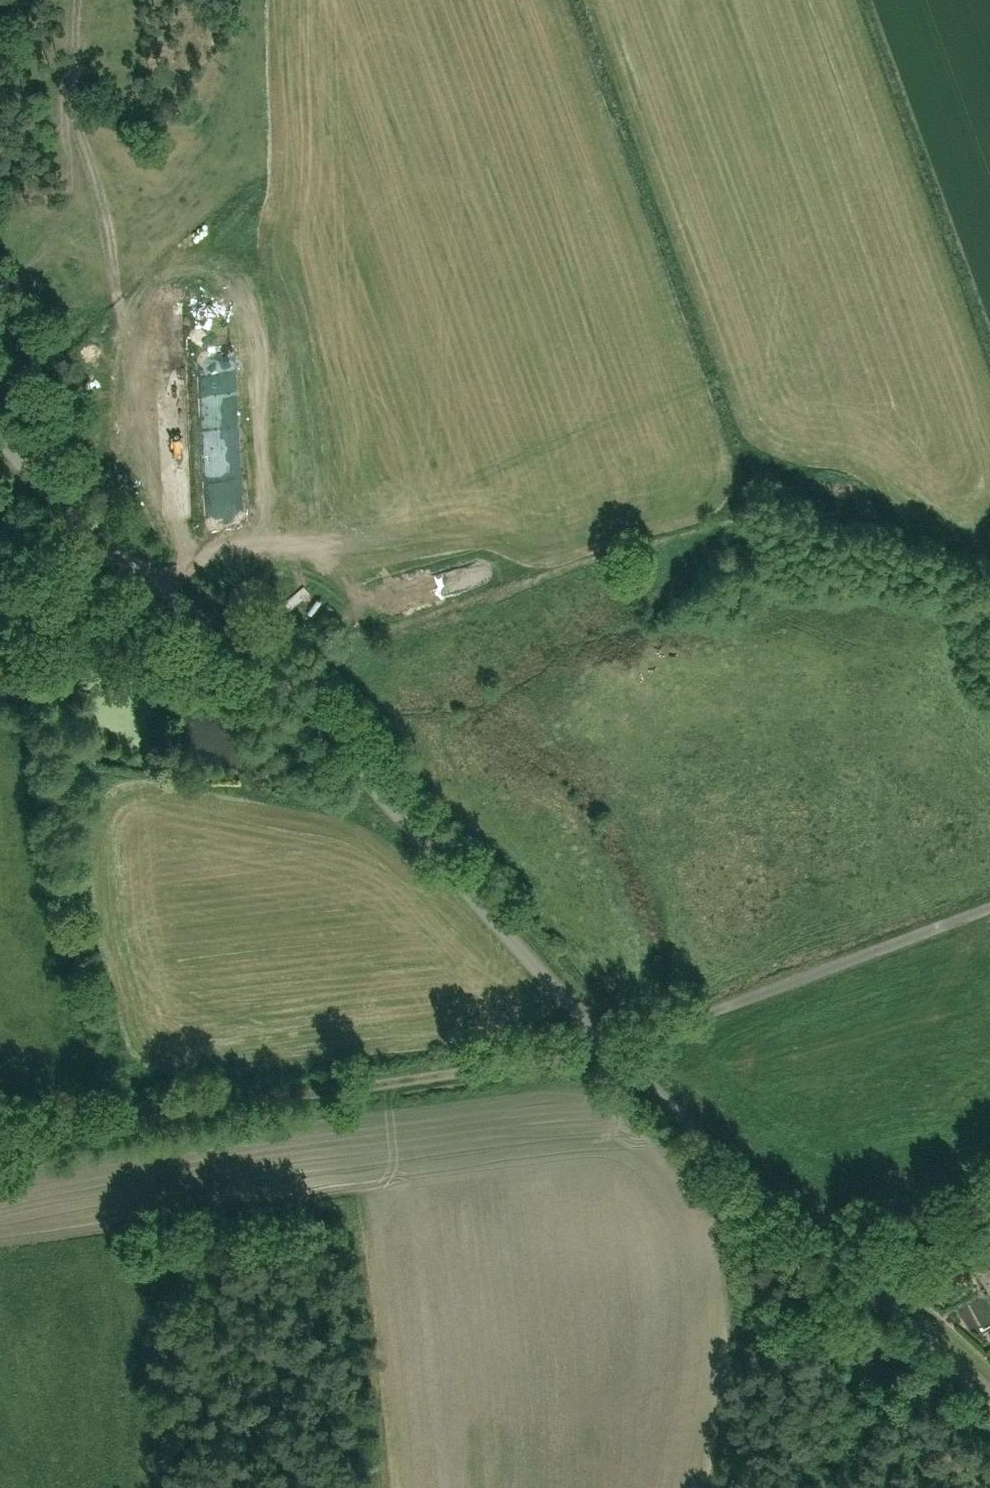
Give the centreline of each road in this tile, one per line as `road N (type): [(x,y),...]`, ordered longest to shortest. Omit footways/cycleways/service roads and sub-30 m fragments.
road 1 (unclassified): [(989,1394),(627,1051),(260,670),(79,522),(0,442)]
road 2 (track): [(989,914),(627,1051),(0,1139)]
road 3 (track): [(195,614),(184,468),(129,367),(83,112),(99,0)]

